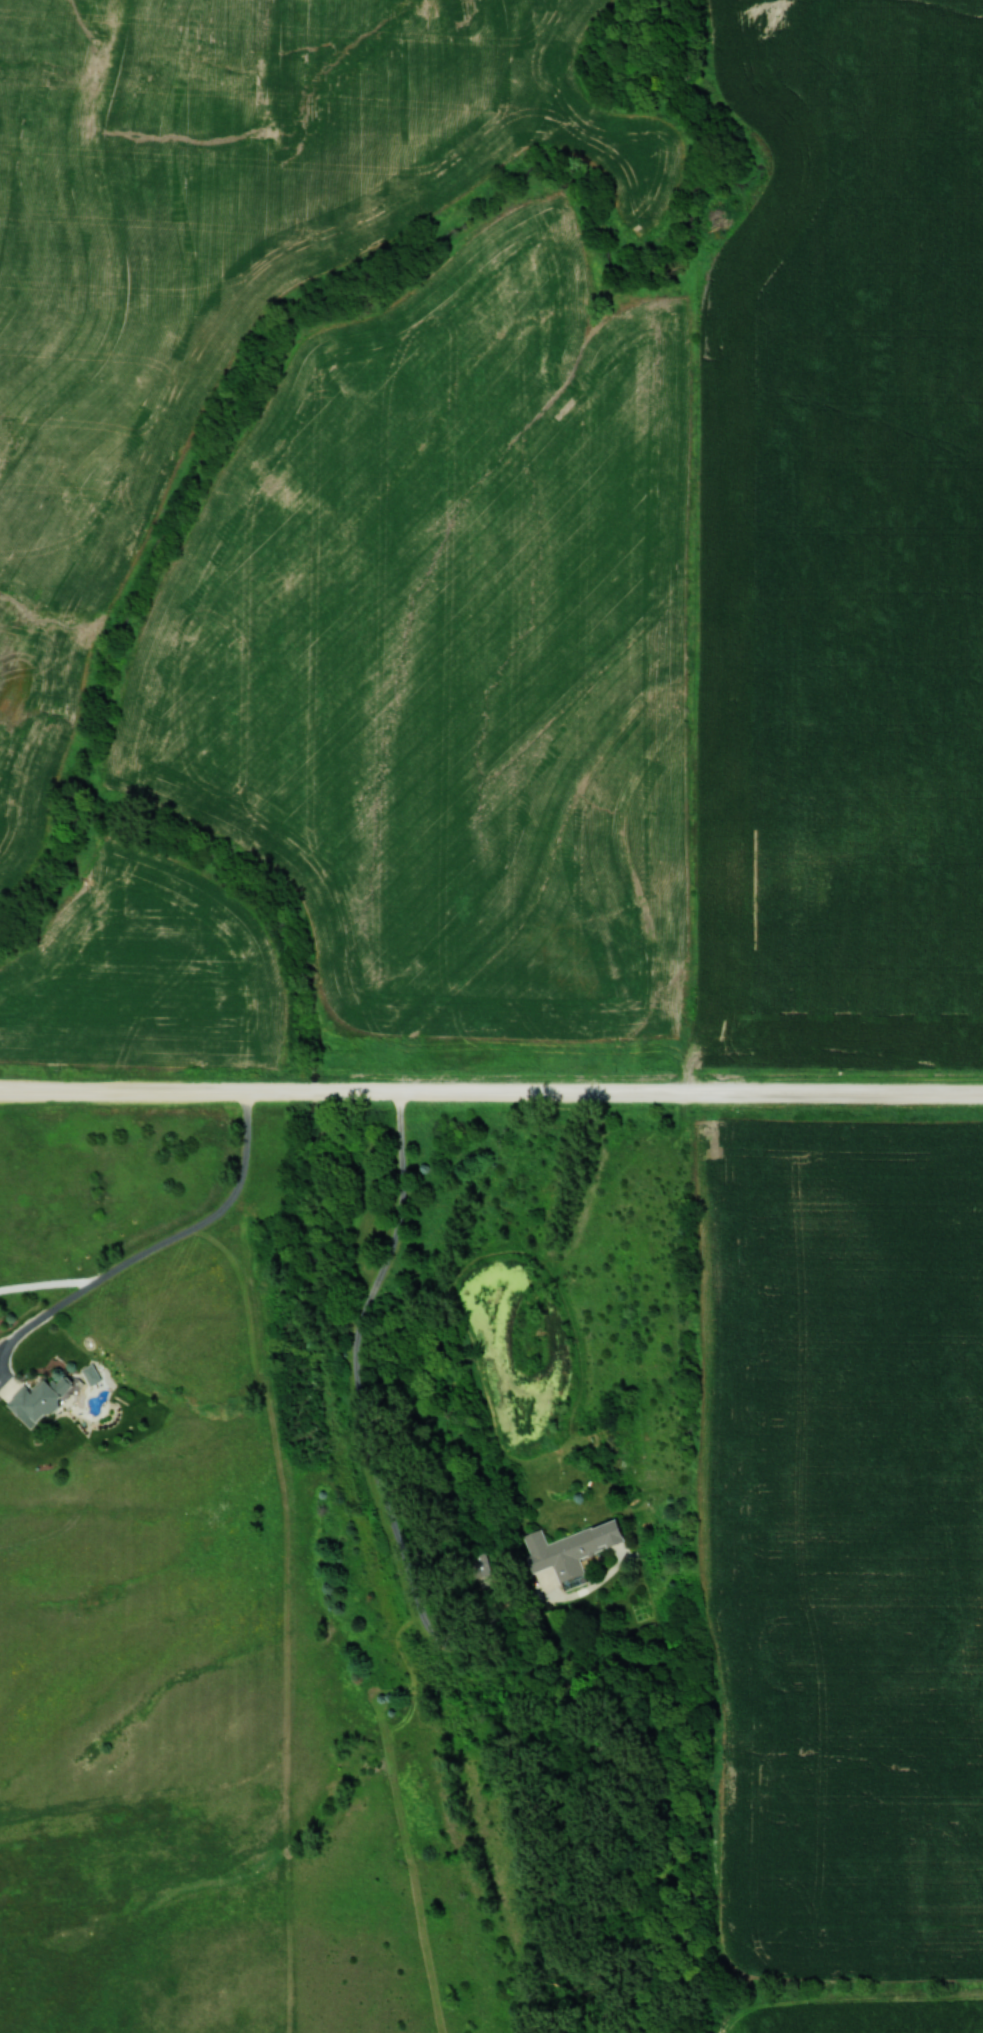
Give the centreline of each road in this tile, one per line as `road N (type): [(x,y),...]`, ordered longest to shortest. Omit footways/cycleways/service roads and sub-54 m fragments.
road 1 (residential): [(982,1094),(0,1090)]

